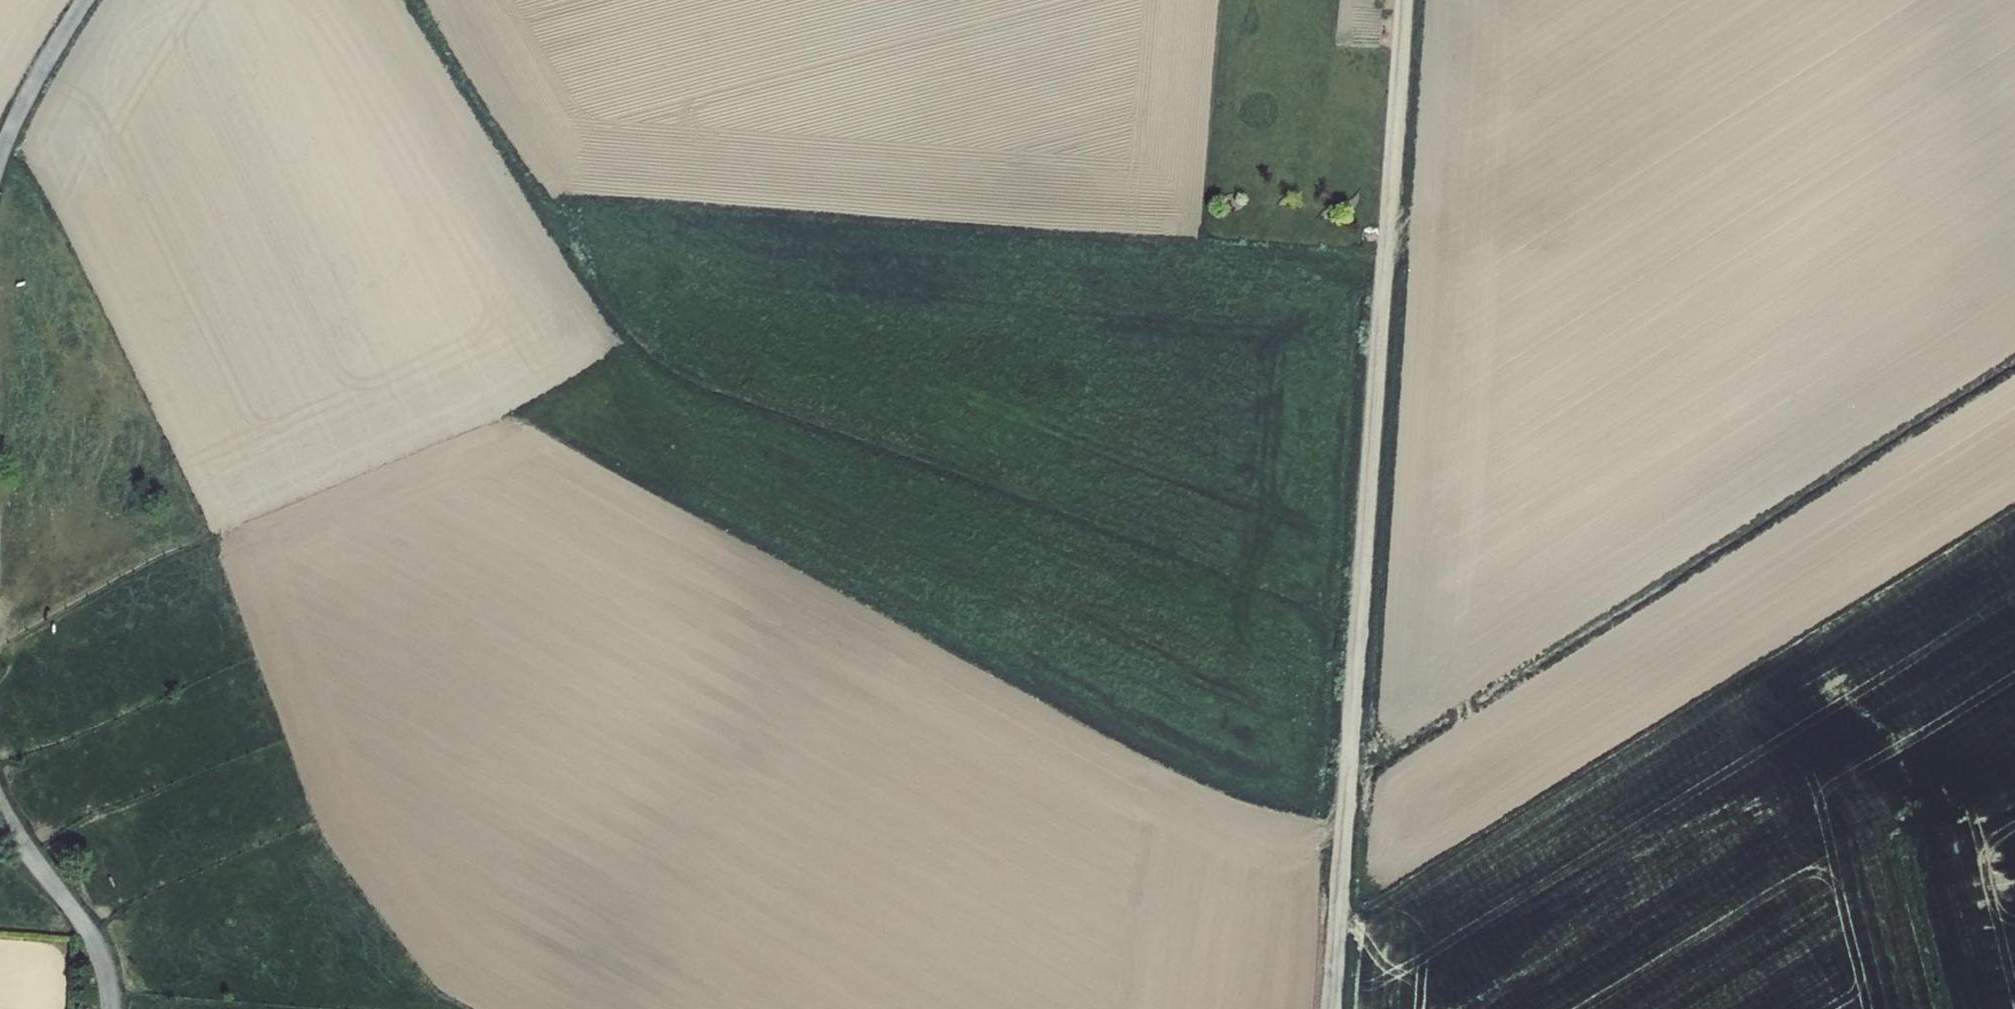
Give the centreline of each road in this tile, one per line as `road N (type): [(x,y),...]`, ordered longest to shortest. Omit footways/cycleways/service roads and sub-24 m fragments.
road 1 (track): [(1413,0),(1342,1008)]

